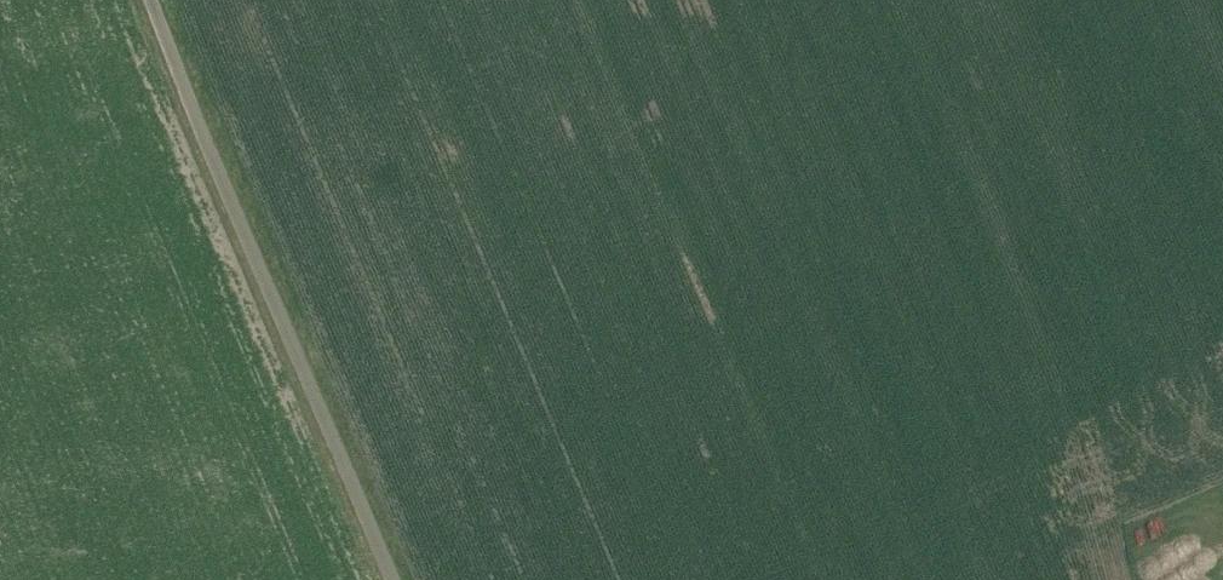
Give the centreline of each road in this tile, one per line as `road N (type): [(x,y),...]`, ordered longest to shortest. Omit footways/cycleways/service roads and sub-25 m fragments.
road 1 (unclassified): [(393,579),(150,0)]

